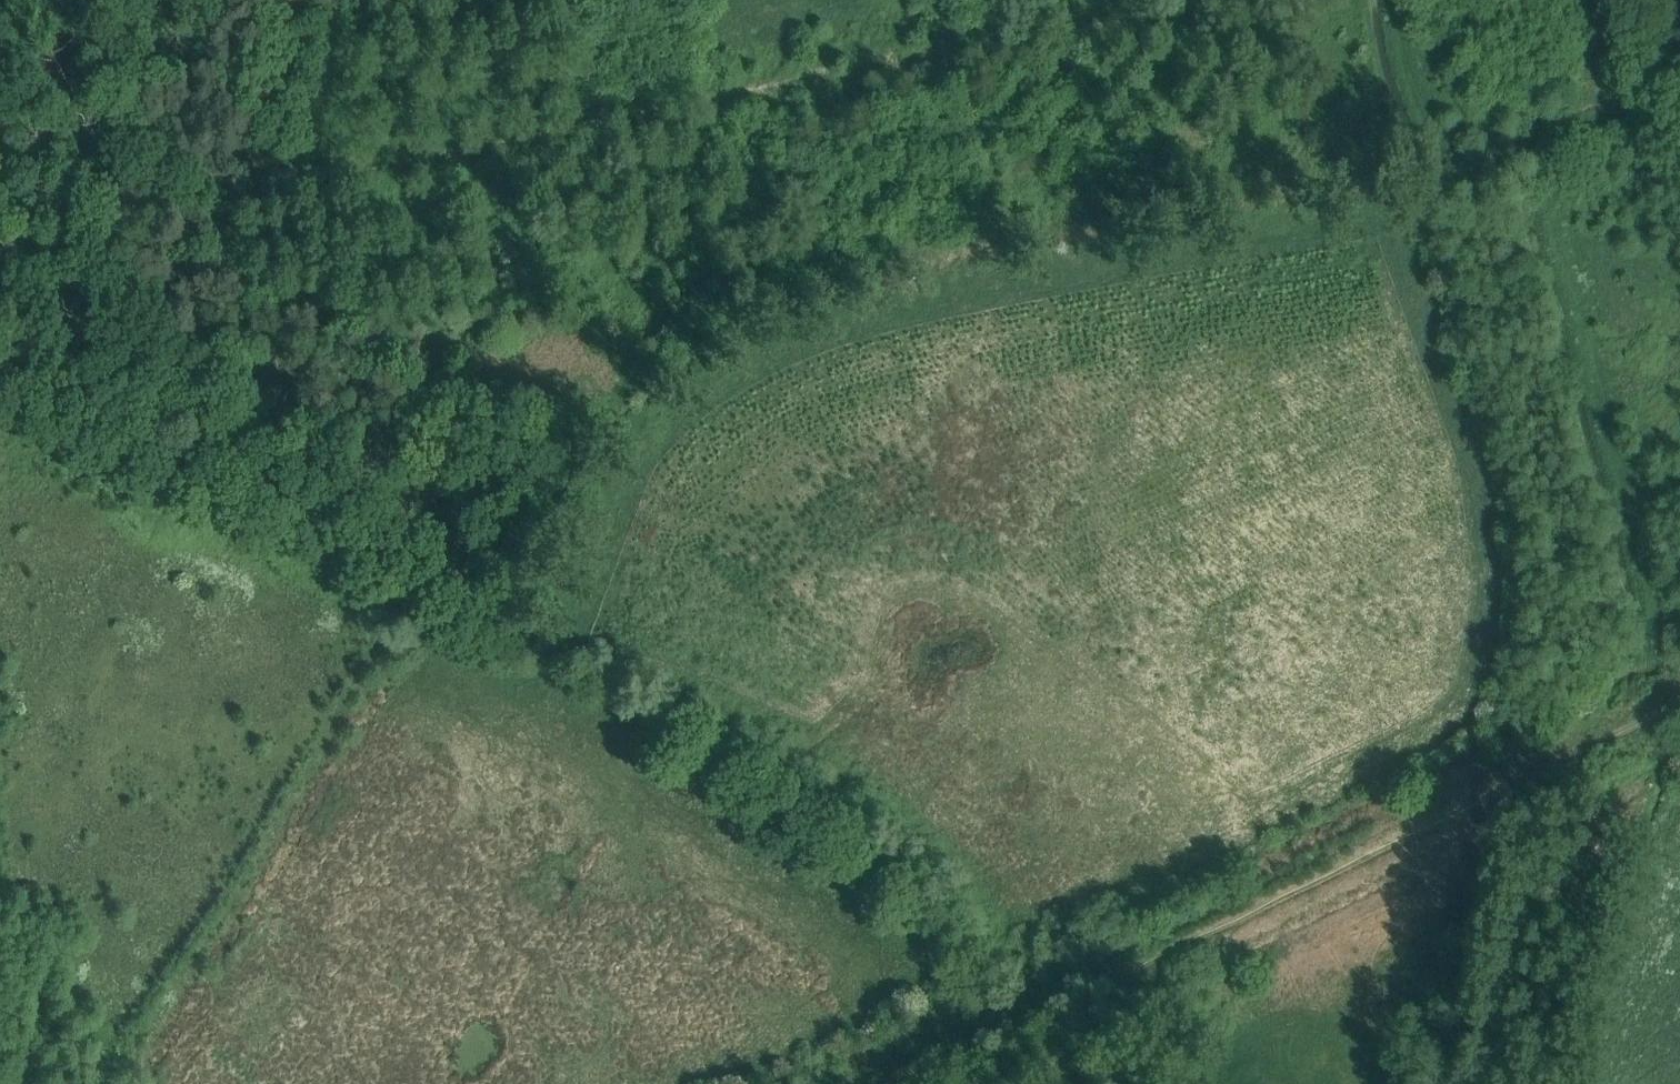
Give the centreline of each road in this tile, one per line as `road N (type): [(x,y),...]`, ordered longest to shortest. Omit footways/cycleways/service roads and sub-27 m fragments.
road 1 (track): [(1010,1083),(1679,758)]
road 2 (track): [(1375,222),(1434,189),(1583,130),(1679,106)]

